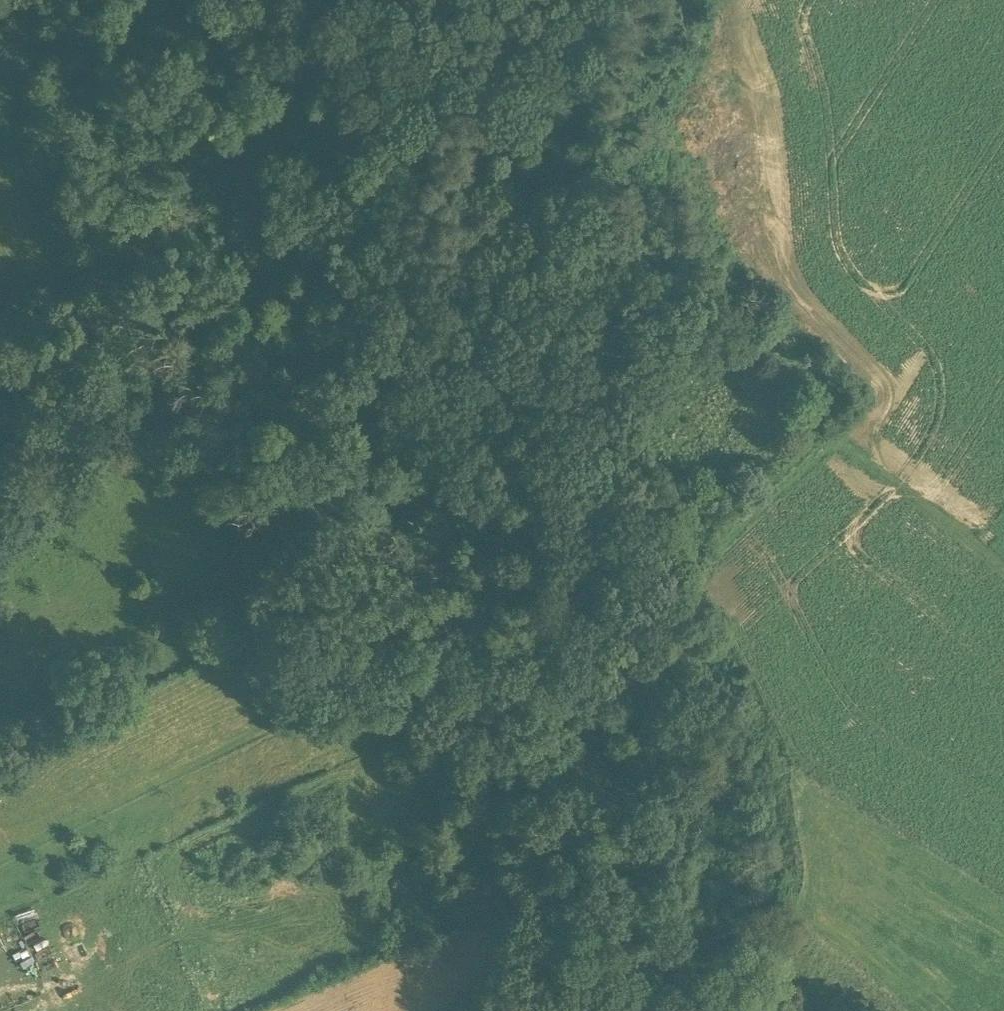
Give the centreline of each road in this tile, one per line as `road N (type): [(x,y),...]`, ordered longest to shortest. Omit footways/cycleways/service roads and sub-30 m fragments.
road 1 (track): [(1003,571),(837,441)]

